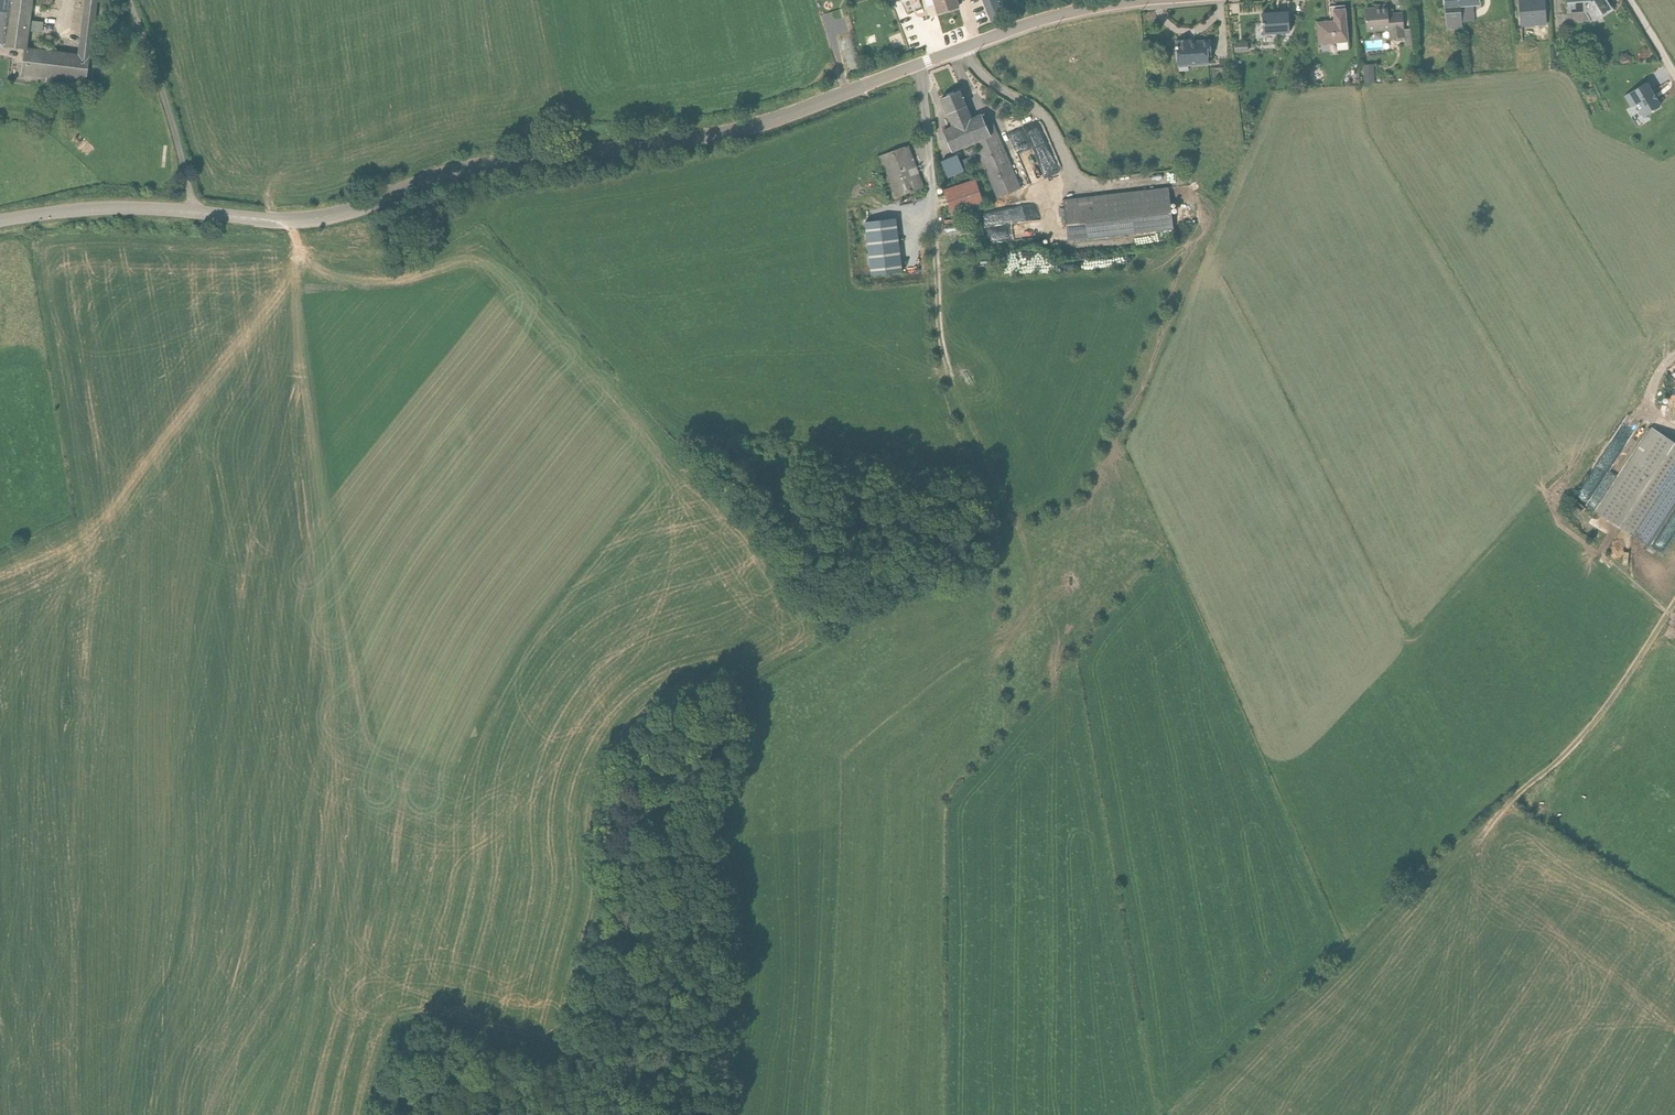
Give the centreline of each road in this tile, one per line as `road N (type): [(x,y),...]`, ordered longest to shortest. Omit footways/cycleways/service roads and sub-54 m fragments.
road 1 (tertiary): [(1150,0),(1043,19),(755,126),(458,172),(335,216),(259,220),(111,207),(0,221)]
road 2 (track): [(1674,602),(1594,722),(1506,806)]
road 3 (track): [(679,1114),(721,962)]
road 4 (track): [(933,219),(949,367)]

